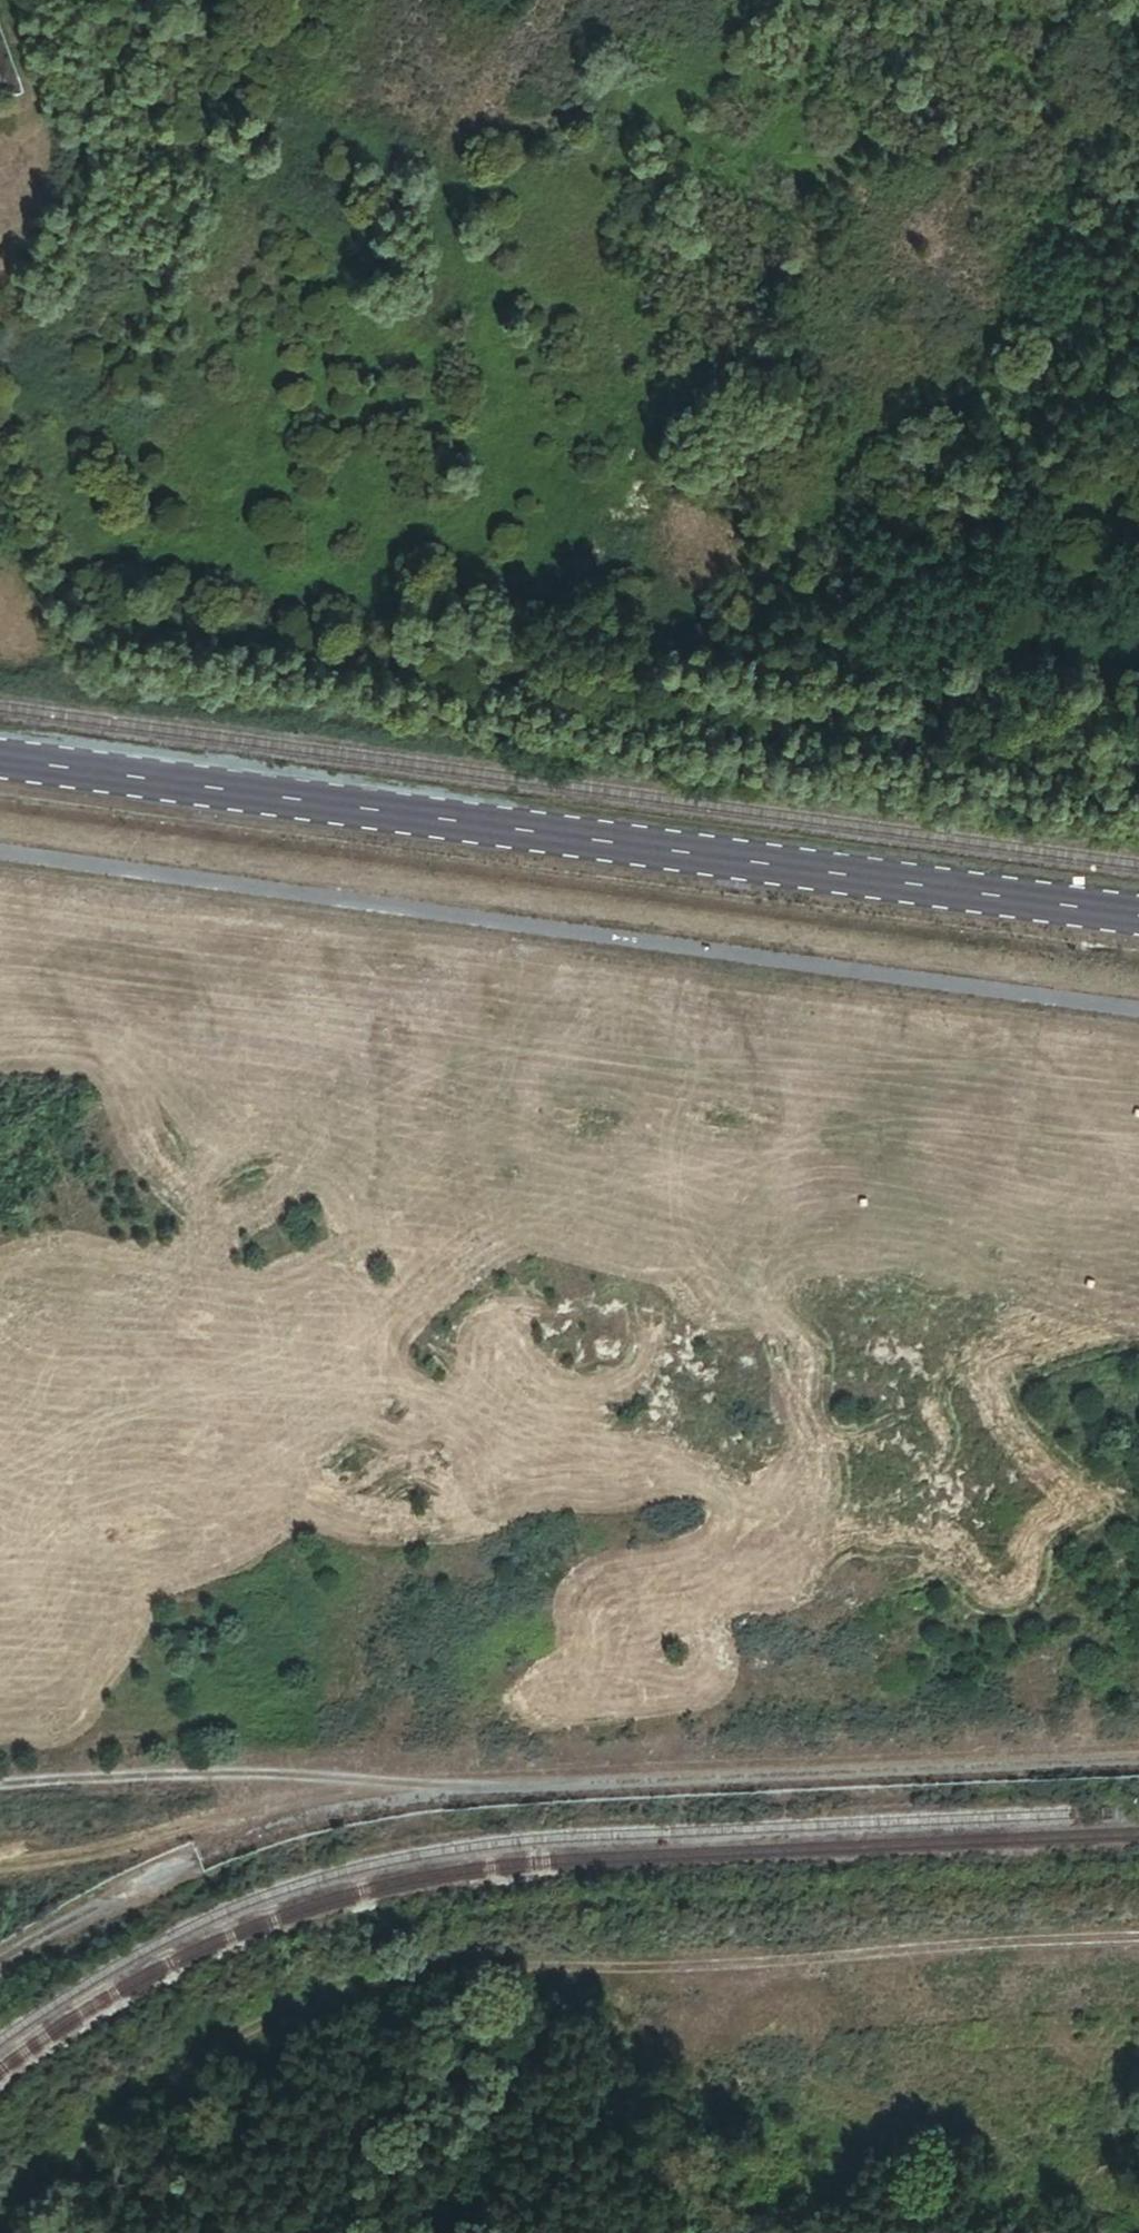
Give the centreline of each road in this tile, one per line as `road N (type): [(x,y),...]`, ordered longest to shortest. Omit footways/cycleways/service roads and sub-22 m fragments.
road 1 (track): [(15,2232),(105,2119),(237,2017),(410,1964),(1138,1935)]
road 2 (tertiary): [(0,759),(1138,916)]
road 3 (track): [(543,1788),(275,1774),(0,1780)]

